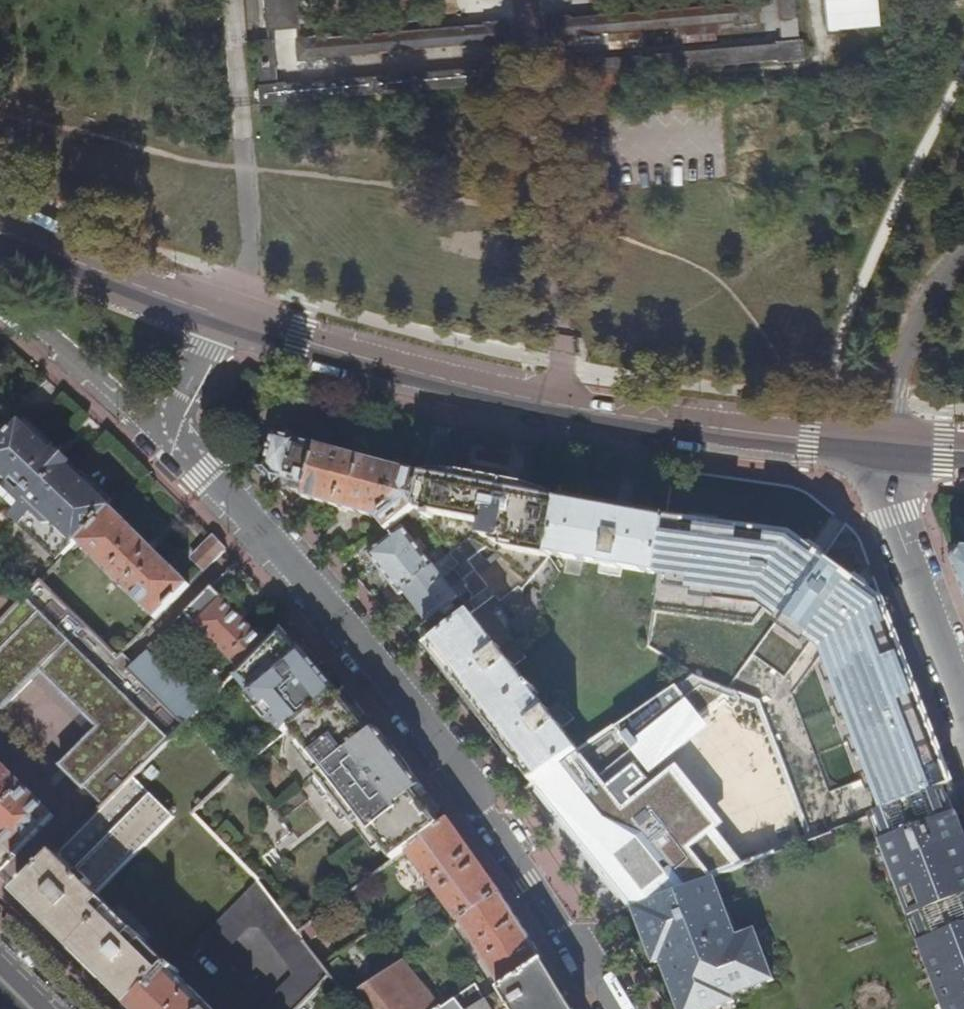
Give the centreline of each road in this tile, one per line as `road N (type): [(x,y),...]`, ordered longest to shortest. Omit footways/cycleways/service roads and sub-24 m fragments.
road 1 (residential): [(614,1008),(532,870),(293,569),(163,439)]
road 2 (tertiary): [(886,446),(765,436),(480,386),(219,311)]
road 3 (residential): [(886,446),(894,513),(963,698)]
road 4 (tertiary): [(219,311),(0,232)]
road 5 (residential): [(0,300),(163,439)]
road 6 (residential): [(163,439),(219,311)]

